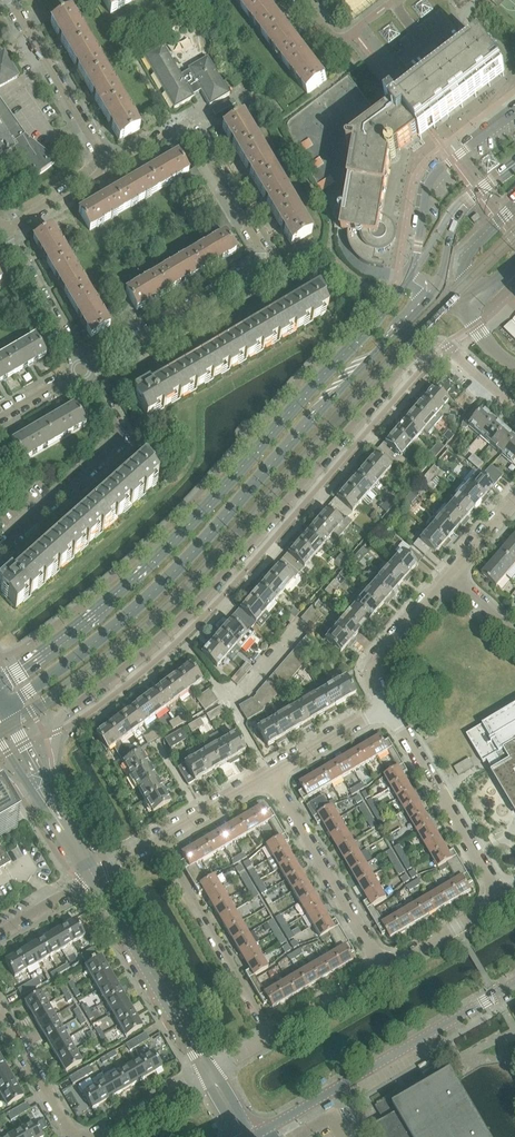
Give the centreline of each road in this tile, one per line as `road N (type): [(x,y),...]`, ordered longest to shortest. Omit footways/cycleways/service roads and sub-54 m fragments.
road 1 (tertiary): [(11,707),(140,606),(355,380),(436,288),(457,211)]
road 2 (tertiary): [(457,211),(384,316),(192,526),(68,640),(0,685)]
road 3 (residential): [(43,776),(72,707),(228,570),(399,373),(436,342)]
road 4 (residential): [(85,370),(263,258),(186,133),(111,171)]
road 5 (unclassified): [(253,1136),(514,980)]
road 6 (residential): [(0,548),(128,437),(85,370)]
road 7 (unclassified): [(209,1069),(94,875)]
road 8 (residential): [(272,1032),(158,838)]
road 9 (residential): [(382,967),(269,773)]
road 10 (residential): [(501,897),(388,704)]
road 11 (residential): [(111,171),(8,0)]
road 12 (residential): [(85,370),(5,233)]
road 13 (residential): [(388,704),(376,675),(380,653),(449,574)]
road 14 (residential): [(74,1136),(0,1013)]
road 15 (residential): [(382,967),(501,897)]
road 16 (residential): [(269,773),(388,704)]
road 17 (residential): [(95,1136),(209,1069)]
road 18 (residential): [(158,838),(269,773)]
road 19 (residential): [(272,1032),(382,967)]
road 20 (residential): [(5,233),(111,171)]

